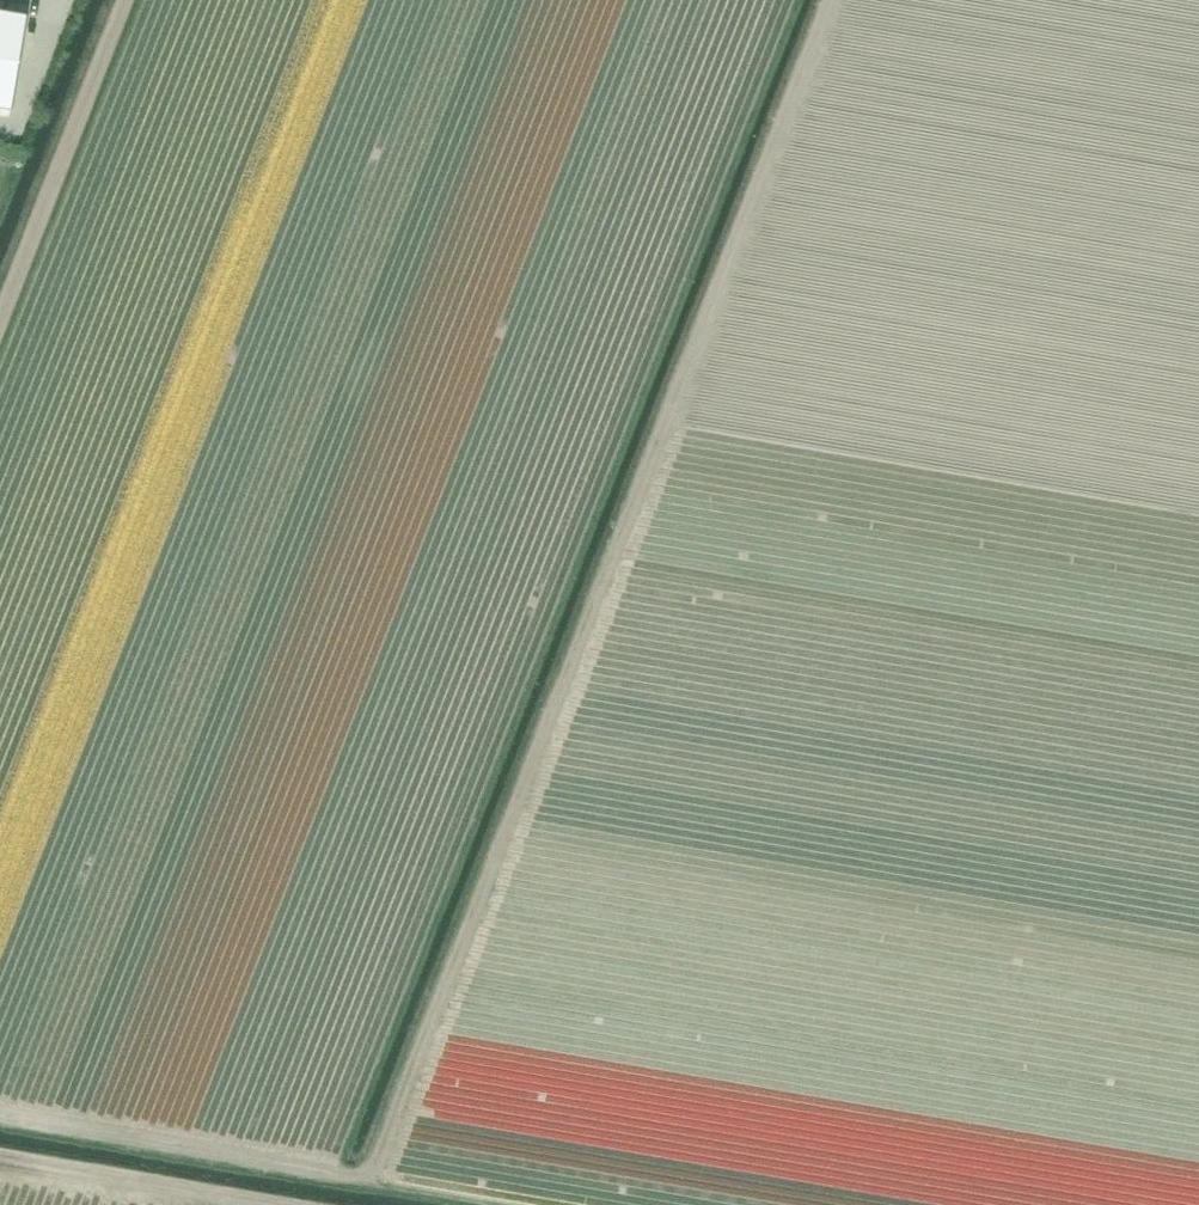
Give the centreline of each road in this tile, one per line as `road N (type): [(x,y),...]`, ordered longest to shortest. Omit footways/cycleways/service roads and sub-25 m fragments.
road 1 (track): [(0,1121),(364,1186),(826,0)]
road 2 (track): [(123,0),(0,317)]
road 3 (track): [(313,1204),(0,1151)]

